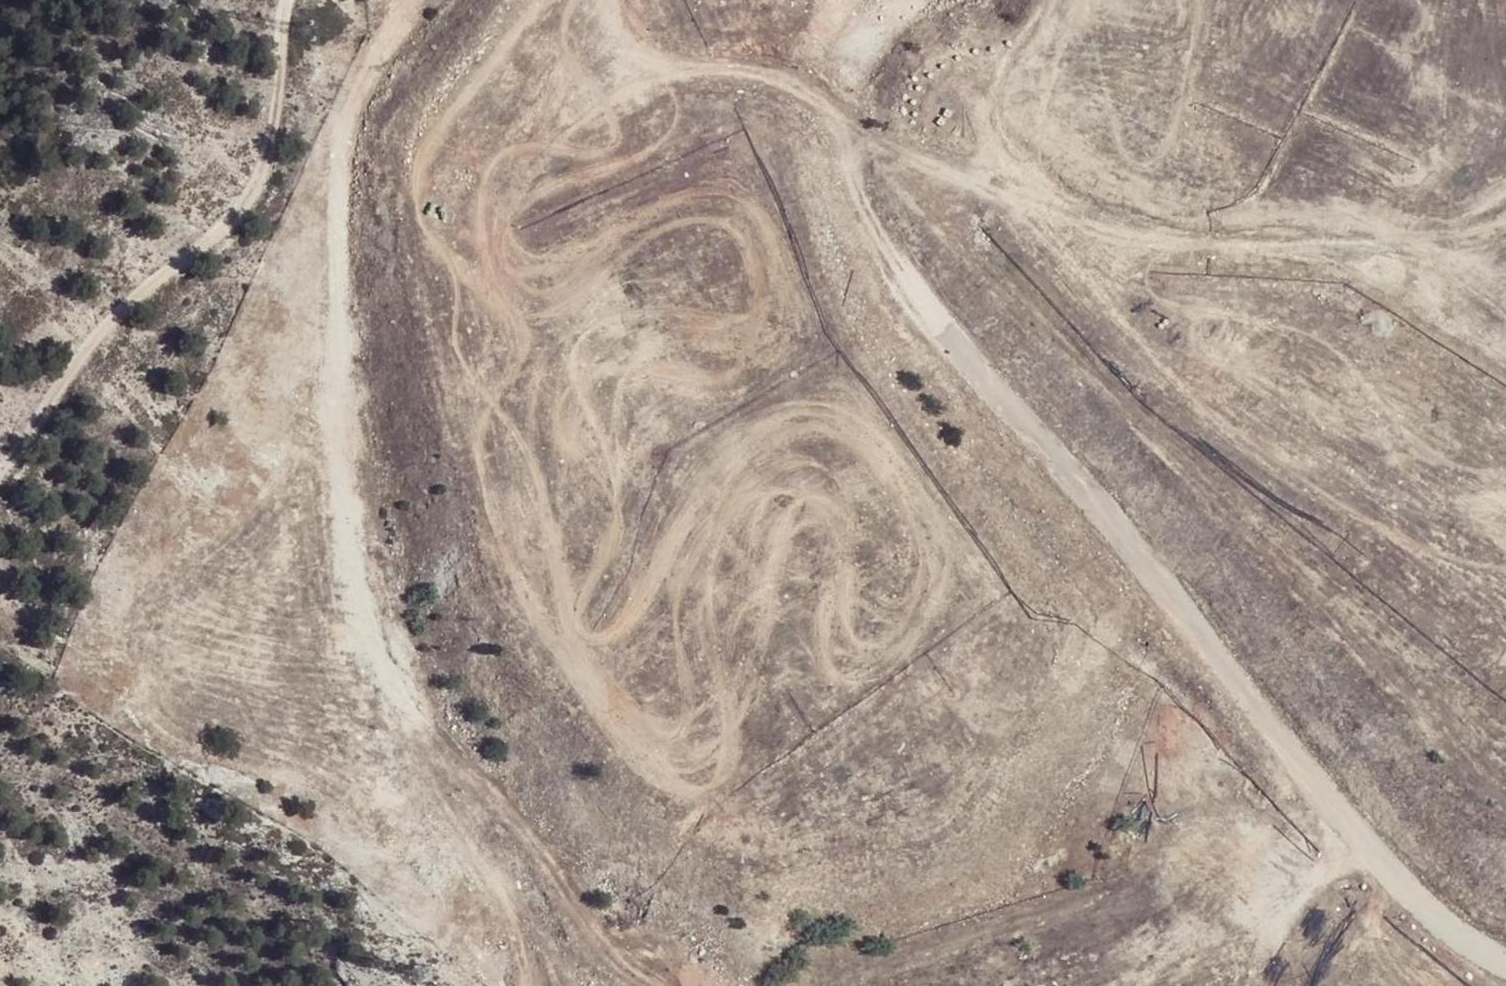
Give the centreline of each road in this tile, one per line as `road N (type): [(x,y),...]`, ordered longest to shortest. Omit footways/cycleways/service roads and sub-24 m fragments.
road 1 (track): [(282,0),(255,167),(215,224),(102,314),(0,485)]

